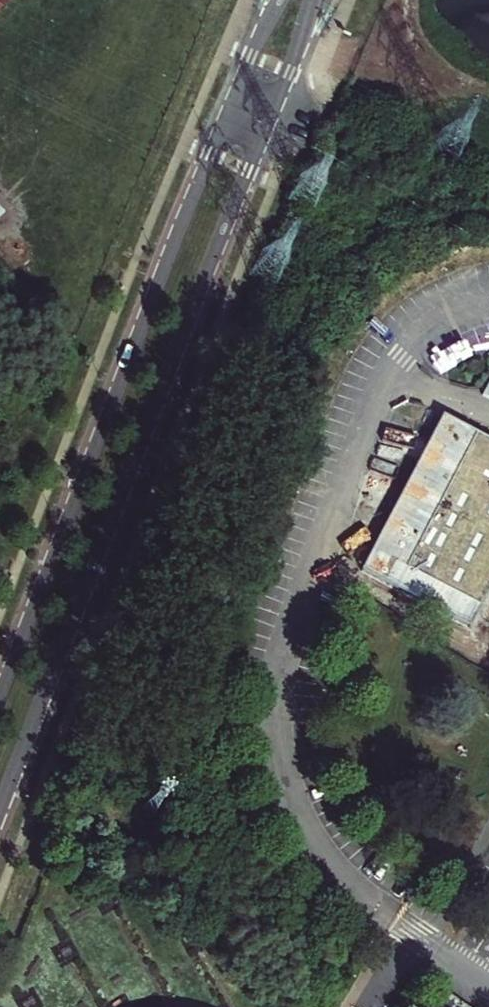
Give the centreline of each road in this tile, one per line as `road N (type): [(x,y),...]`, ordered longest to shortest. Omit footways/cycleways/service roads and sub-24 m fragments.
road 1 (residential): [(0,809),(270,118)]
road 2 (residential): [(232,103),(0,696)]
road 3 (residential): [(270,118),(315,0)]

